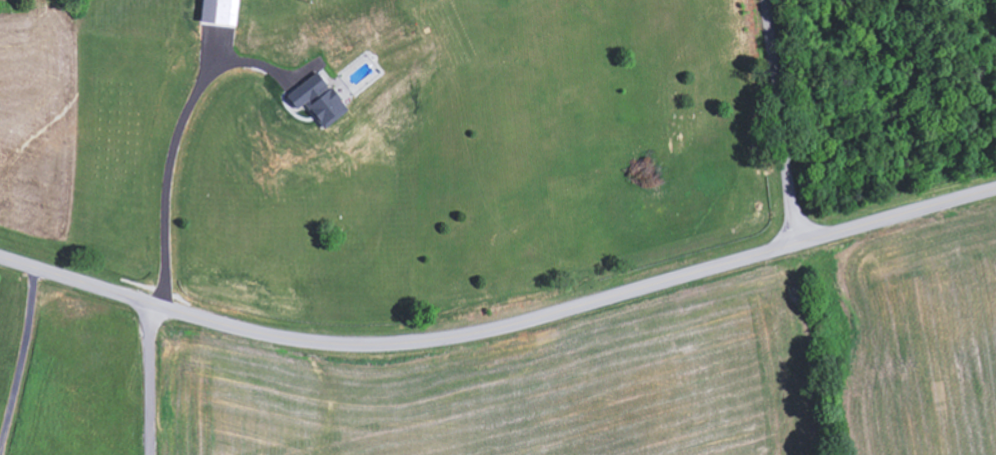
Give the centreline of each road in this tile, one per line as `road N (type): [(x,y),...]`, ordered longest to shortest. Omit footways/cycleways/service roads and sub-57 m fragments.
road 1 (secondary): [(995,193),(541,318),(409,344),(290,339),(0,256)]
road 2 (residential): [(794,246),(765,0)]
road 3 (residential): [(149,454),(153,304)]

